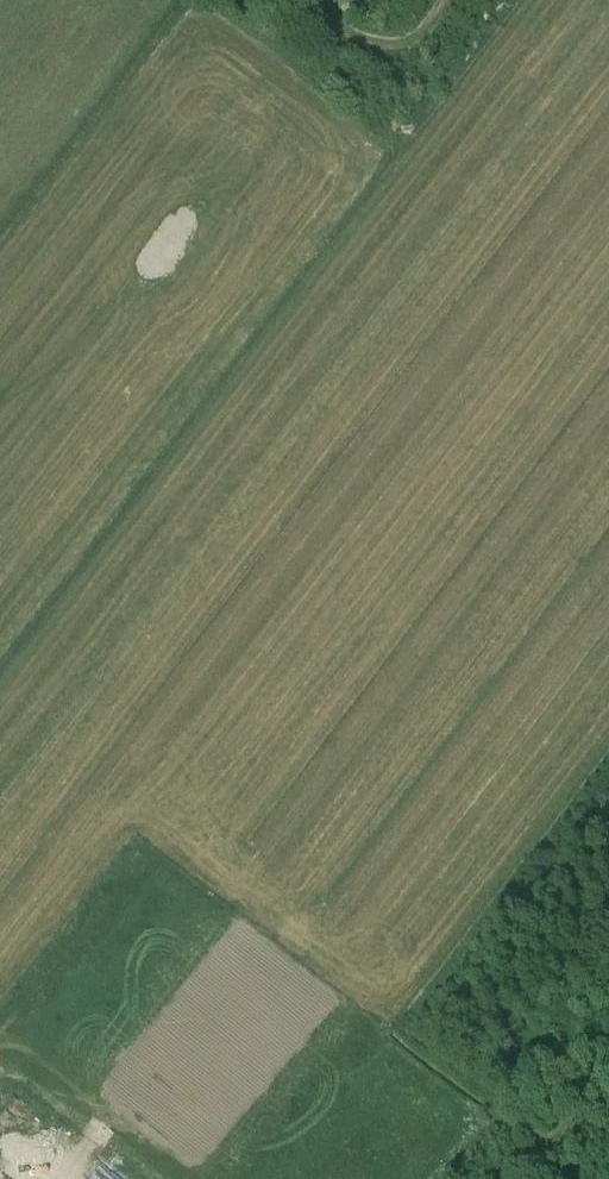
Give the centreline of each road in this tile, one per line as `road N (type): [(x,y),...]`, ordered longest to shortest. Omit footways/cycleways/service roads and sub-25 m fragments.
road 1 (track): [(520,1178),(608,1065)]

